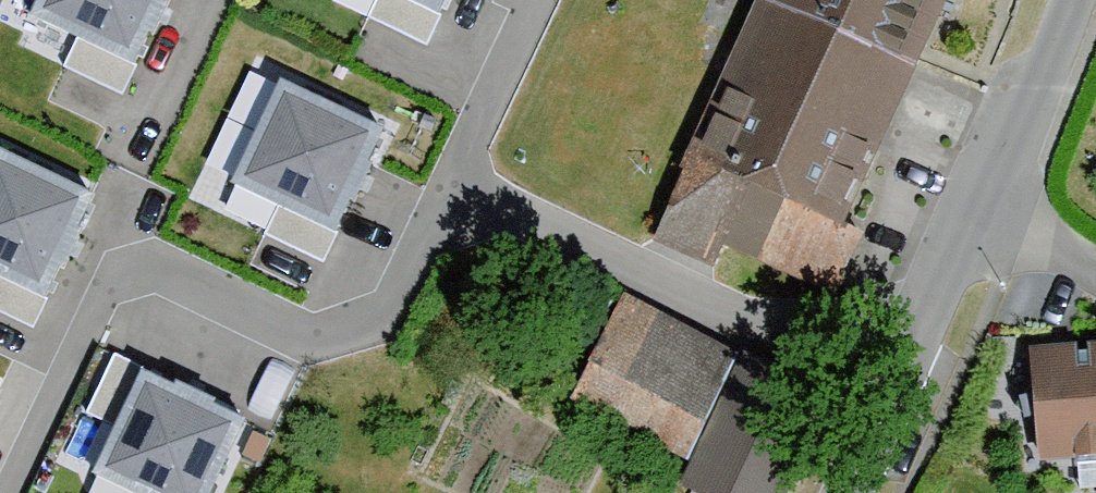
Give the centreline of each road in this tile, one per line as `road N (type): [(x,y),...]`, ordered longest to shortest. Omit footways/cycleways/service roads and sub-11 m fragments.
road 1 (residential): [(445,193),(385,318),(308,339),(155,263),(101,283),(0,487)]
road 2 (residential): [(445,193),(897,398)]
road 3 (tertiary): [(1072,0),(897,398)]
road 4 (residential): [(537,0),(445,193)]

